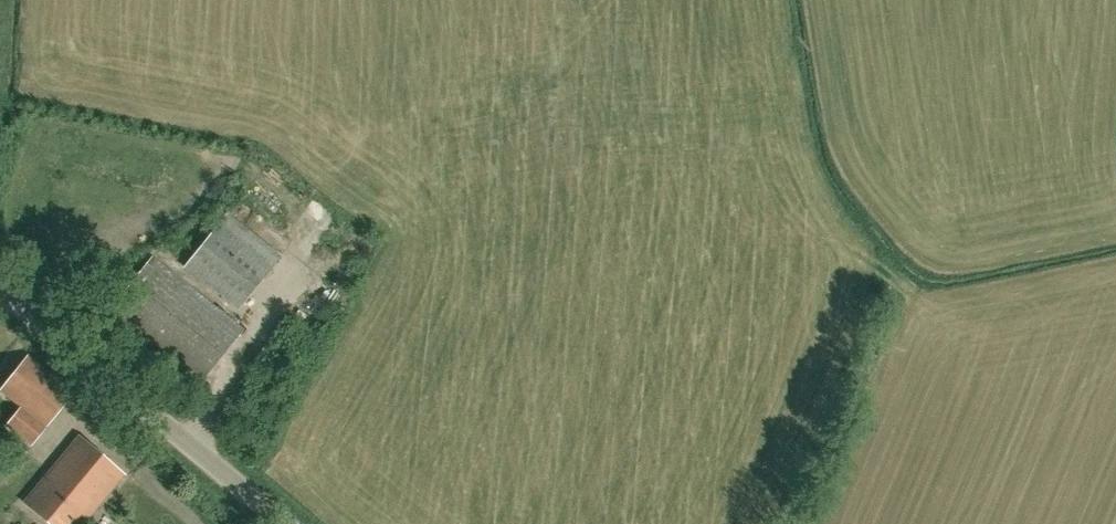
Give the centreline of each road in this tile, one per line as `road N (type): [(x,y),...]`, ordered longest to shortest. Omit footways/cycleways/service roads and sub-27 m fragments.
road 1 (unclassified): [(287,523),(104,366),(0,291)]

